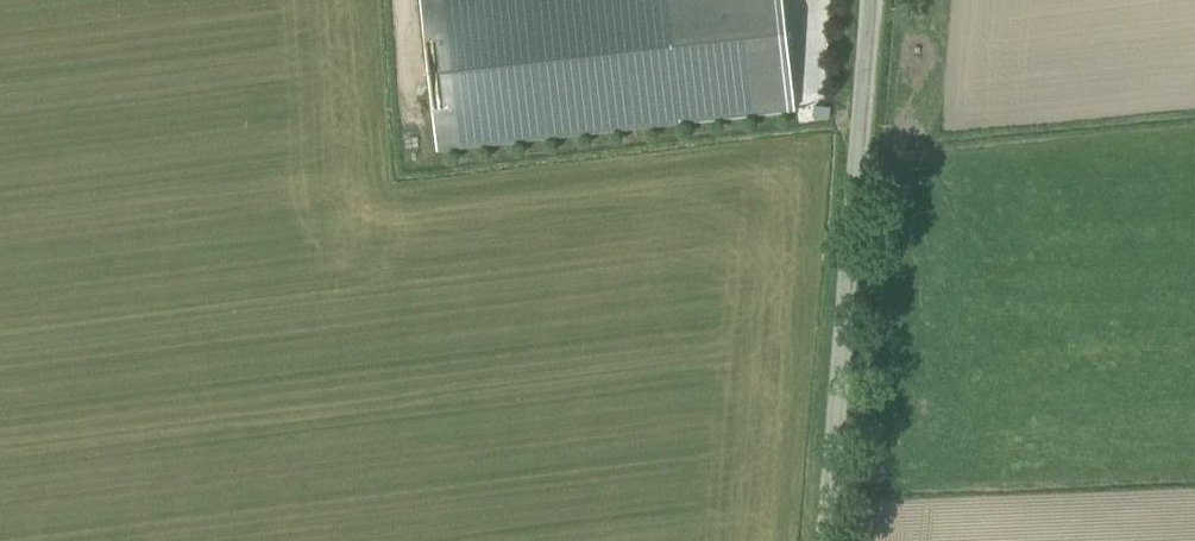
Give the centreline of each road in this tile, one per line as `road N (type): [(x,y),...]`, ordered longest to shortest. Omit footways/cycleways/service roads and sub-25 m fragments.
road 1 (unclassified): [(828,540),(872,0)]

